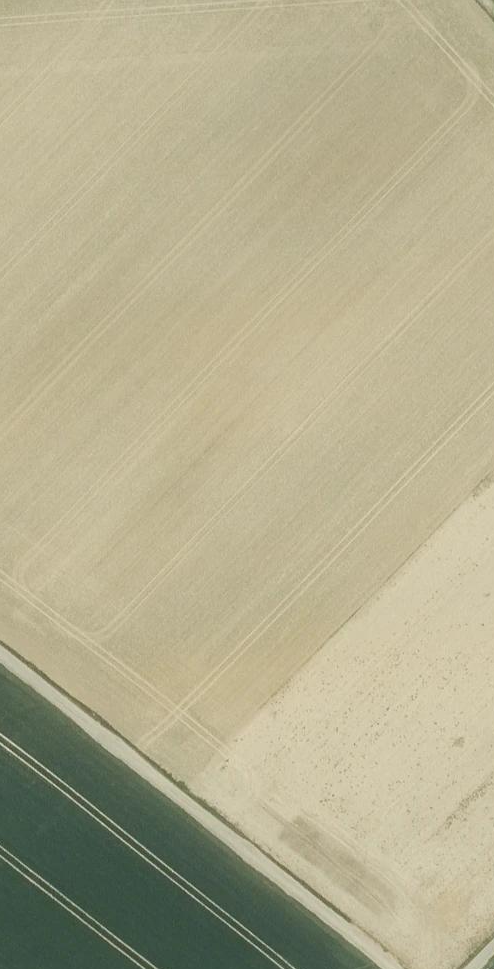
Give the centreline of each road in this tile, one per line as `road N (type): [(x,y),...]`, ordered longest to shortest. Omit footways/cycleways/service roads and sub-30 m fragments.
road 1 (track): [(389,968),(0,658)]

